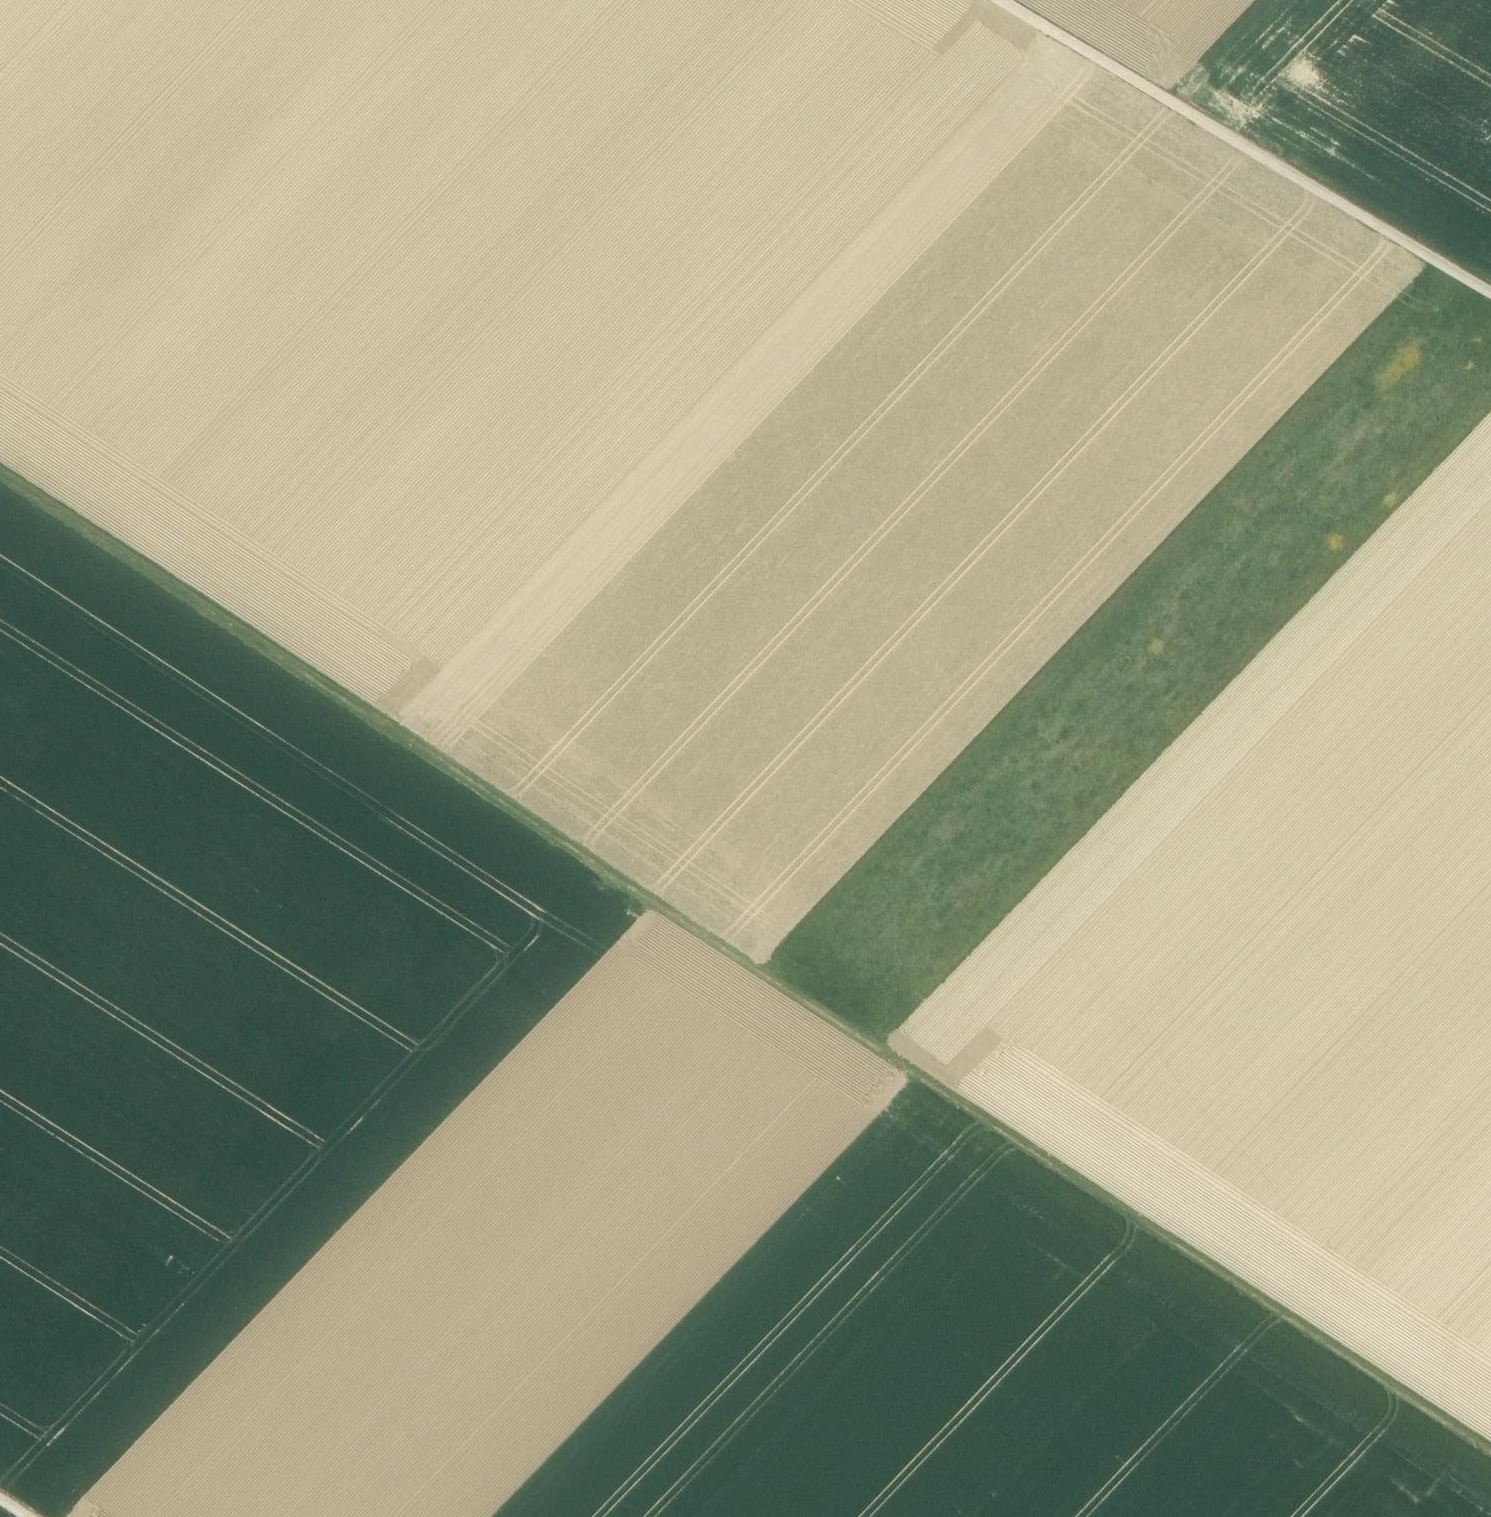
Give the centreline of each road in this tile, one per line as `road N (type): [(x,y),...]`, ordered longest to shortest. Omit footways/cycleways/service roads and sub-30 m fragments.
road 1 (track): [(0,471),(1490,1449)]
road 2 (track): [(1490,295),(1002,0)]

